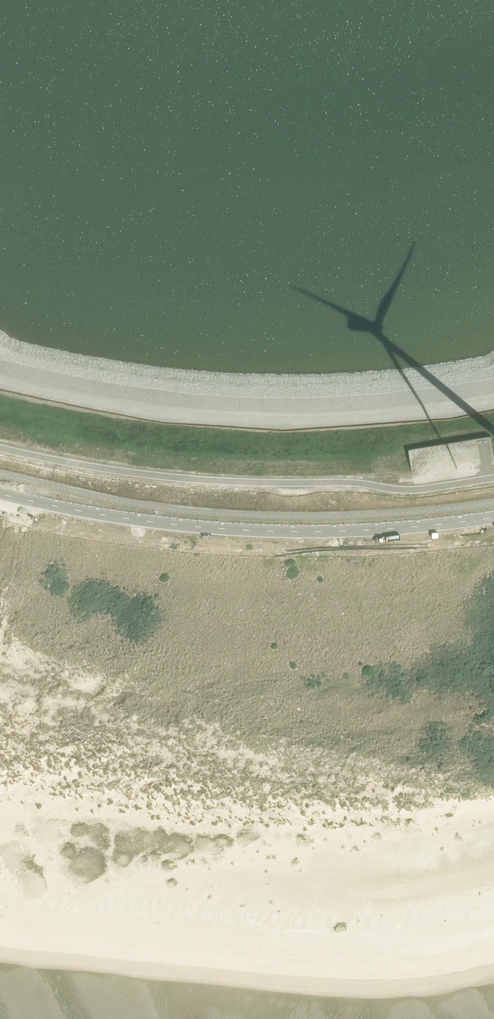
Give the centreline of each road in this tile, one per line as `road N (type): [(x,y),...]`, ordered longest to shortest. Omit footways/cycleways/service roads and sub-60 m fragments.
road 1 (track): [(493,366),(337,386),(235,385),(81,367),(0,345)]
road 2 (unclassified): [(493,516),(290,531),(150,520),(0,492)]

